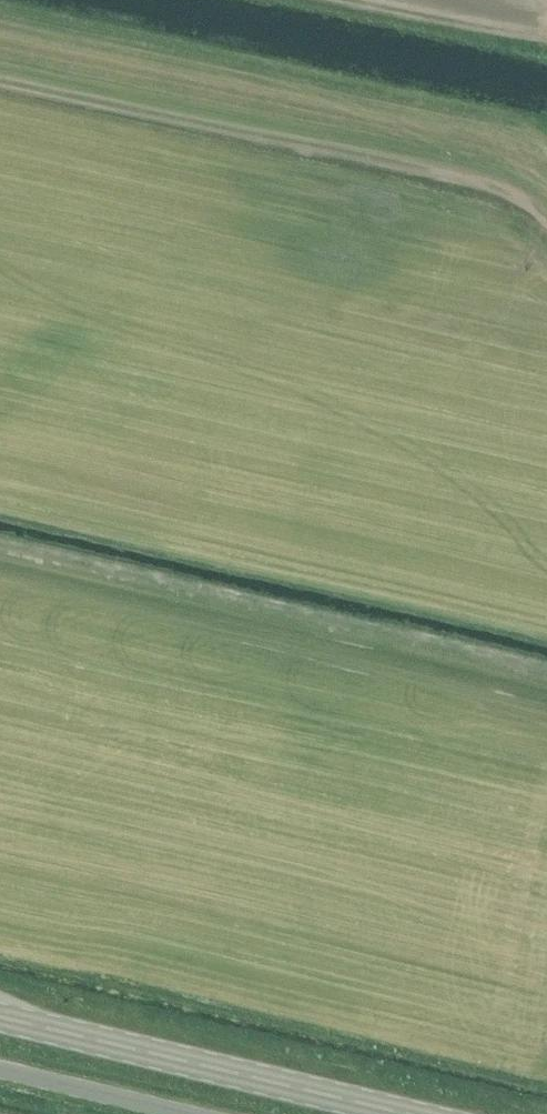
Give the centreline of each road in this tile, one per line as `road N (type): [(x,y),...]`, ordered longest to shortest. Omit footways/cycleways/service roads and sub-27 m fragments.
road 1 (track): [(546,201),(519,171),(0,52)]
road 2 (secondary): [(406,1113),(0,1017)]
road 3 (track): [(546,30),(523,42),(323,0)]
road 4 (unclassified): [(186,1113),(0,1070)]

